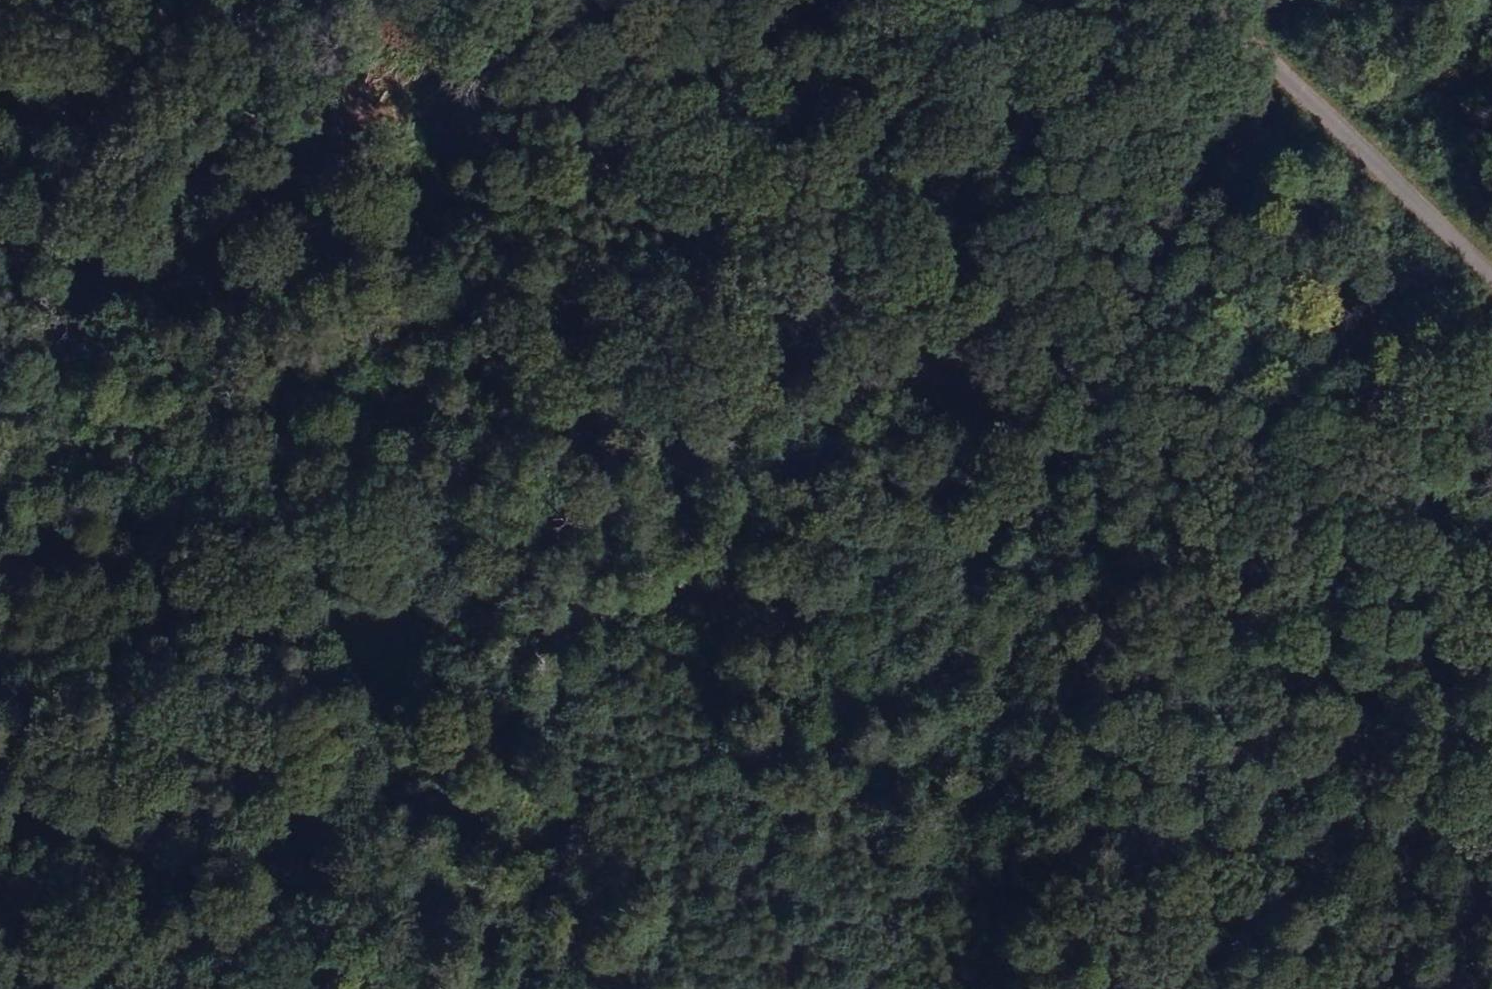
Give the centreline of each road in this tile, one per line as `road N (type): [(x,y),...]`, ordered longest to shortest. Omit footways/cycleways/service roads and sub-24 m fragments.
road 1 (track): [(1491,282),(1347,131),(1205,0)]

